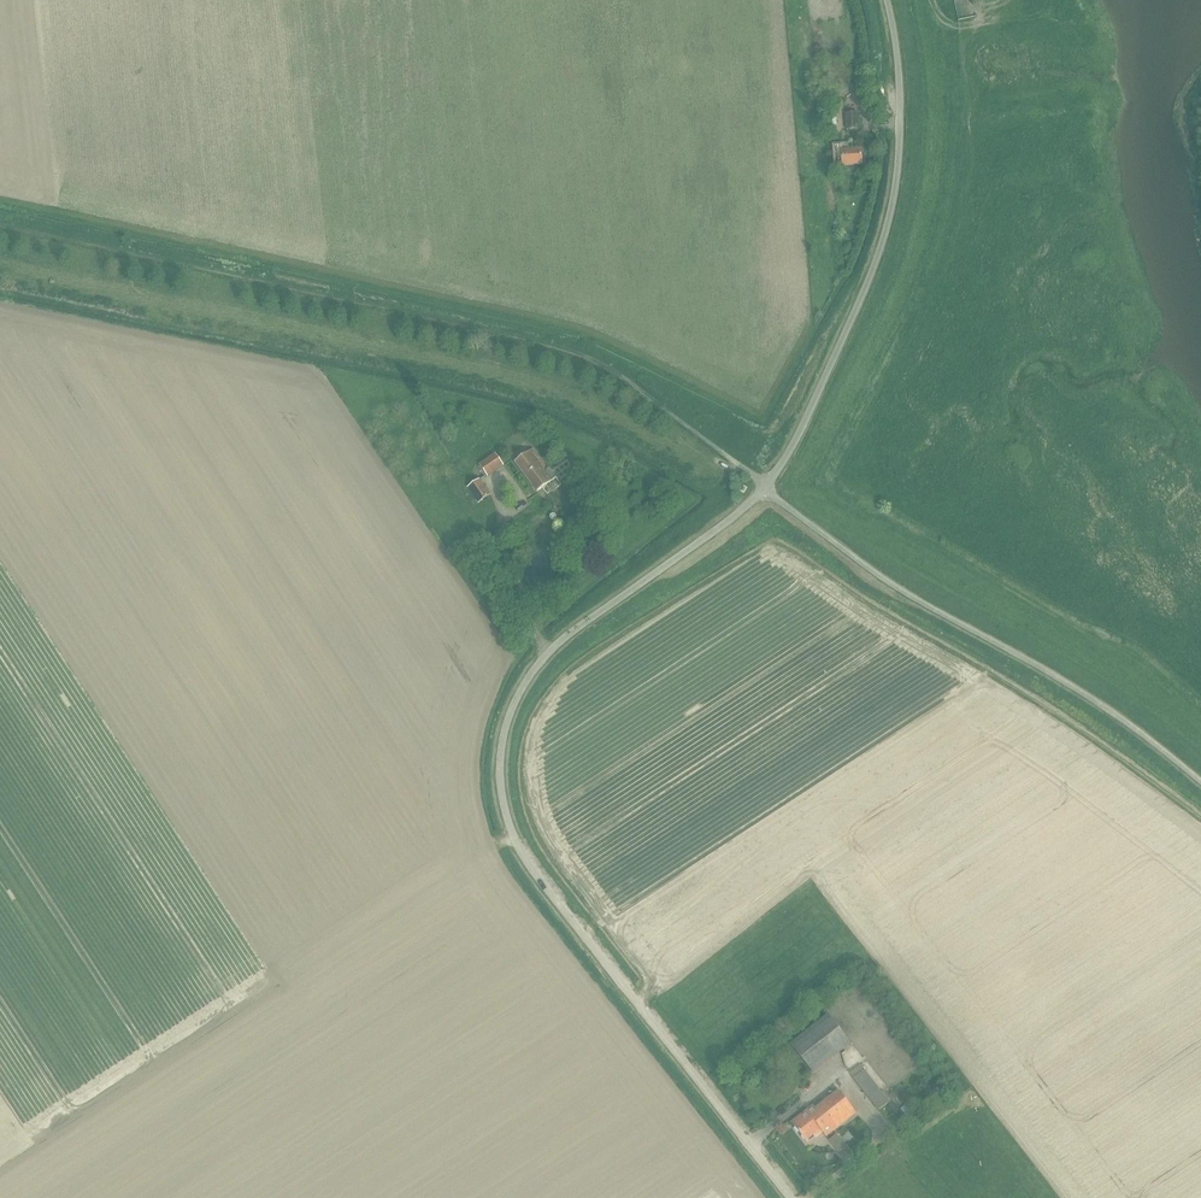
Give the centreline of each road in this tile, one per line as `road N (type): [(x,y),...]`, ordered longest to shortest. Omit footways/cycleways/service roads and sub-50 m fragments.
road 1 (unclassified): [(791,1197),(525,863),(501,778),(502,737),(536,665),(767,486)]
road 2 (track): [(0,225),(590,358),(767,486)]
road 3 (unclassified): [(767,486),(882,578),(1067,680),(1200,780)]
road 4 (unclassified): [(767,486),(795,442),(881,250),(901,125),(888,0)]
road 5 (track): [(909,0),(926,118),(909,241),(881,314),(793,476)]
road 6 (track): [(793,476),(801,499),(825,519),(1128,699),(1200,756)]

